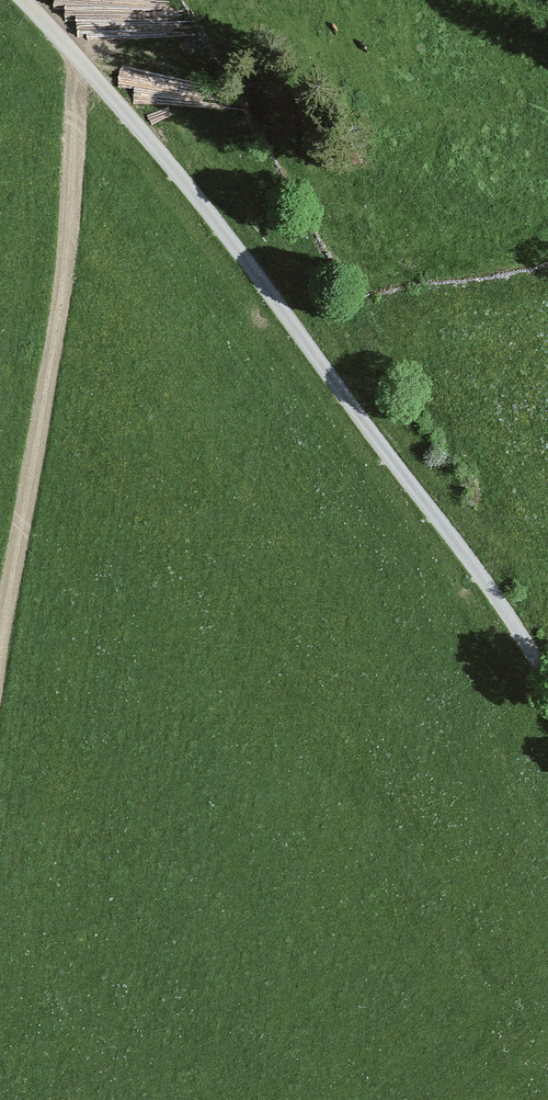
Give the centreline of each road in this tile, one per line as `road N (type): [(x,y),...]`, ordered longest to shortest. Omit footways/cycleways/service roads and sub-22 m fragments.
road 1 (unclassified): [(20,0),(181,177),(254,271),(497,598),(547,683)]
road 2 (track): [(77,56),(65,269),(0,674)]

